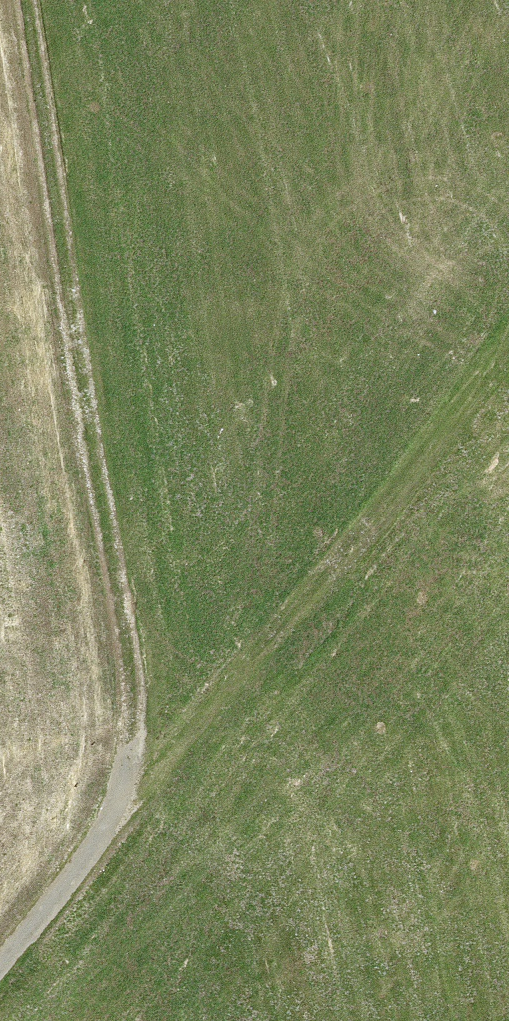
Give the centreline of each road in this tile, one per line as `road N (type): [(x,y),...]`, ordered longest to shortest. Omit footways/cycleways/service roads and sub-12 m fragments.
road 1 (track): [(130,793),(139,645),(34,0)]
road 2 (track): [(508,361),(340,576),(130,793)]
road 3 (track): [(0,960),(130,793)]

